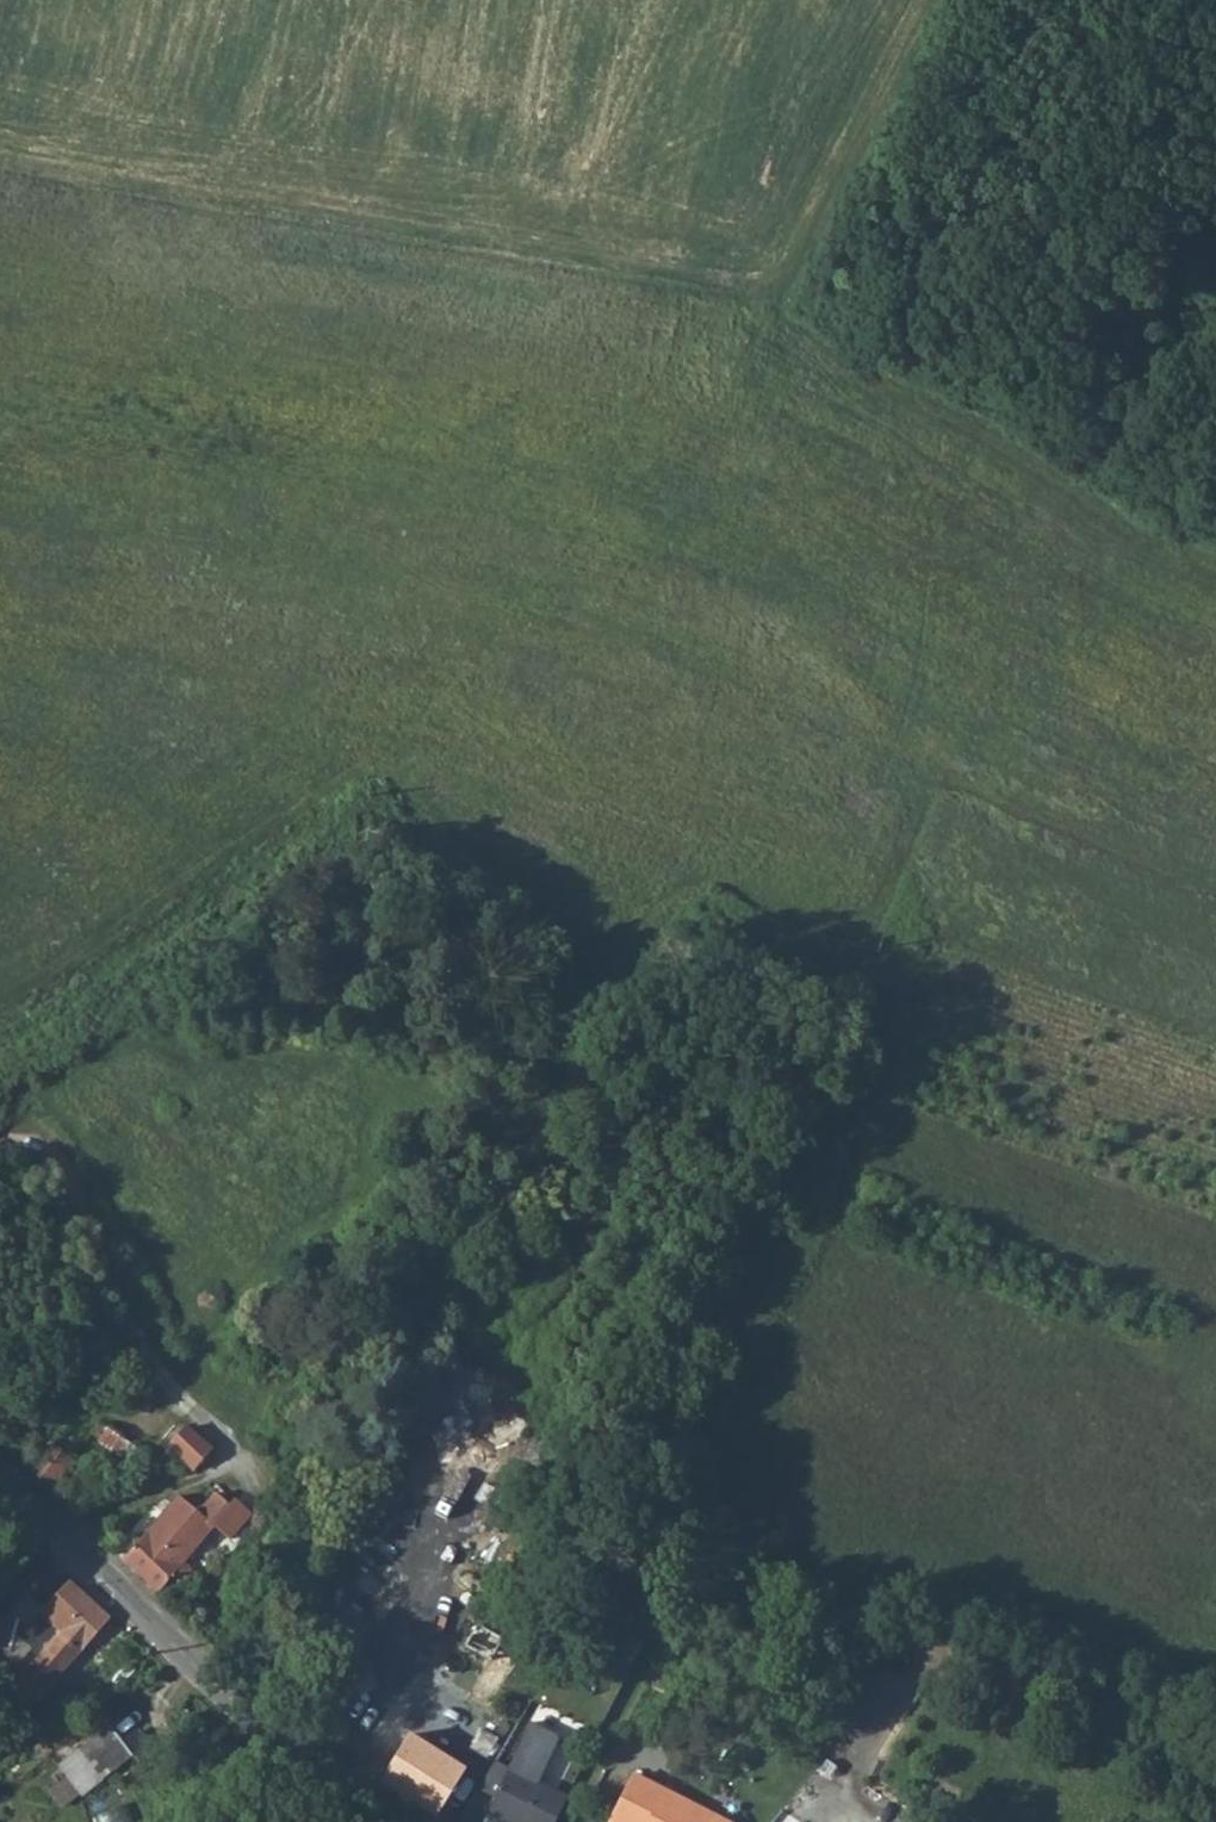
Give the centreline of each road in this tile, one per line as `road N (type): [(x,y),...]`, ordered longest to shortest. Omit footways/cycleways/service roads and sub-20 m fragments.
road 1 (tertiary): [(0,1482),(174,1655),(303,1763),(396,1821)]
road 2 (track): [(566,1821),(678,1603)]

